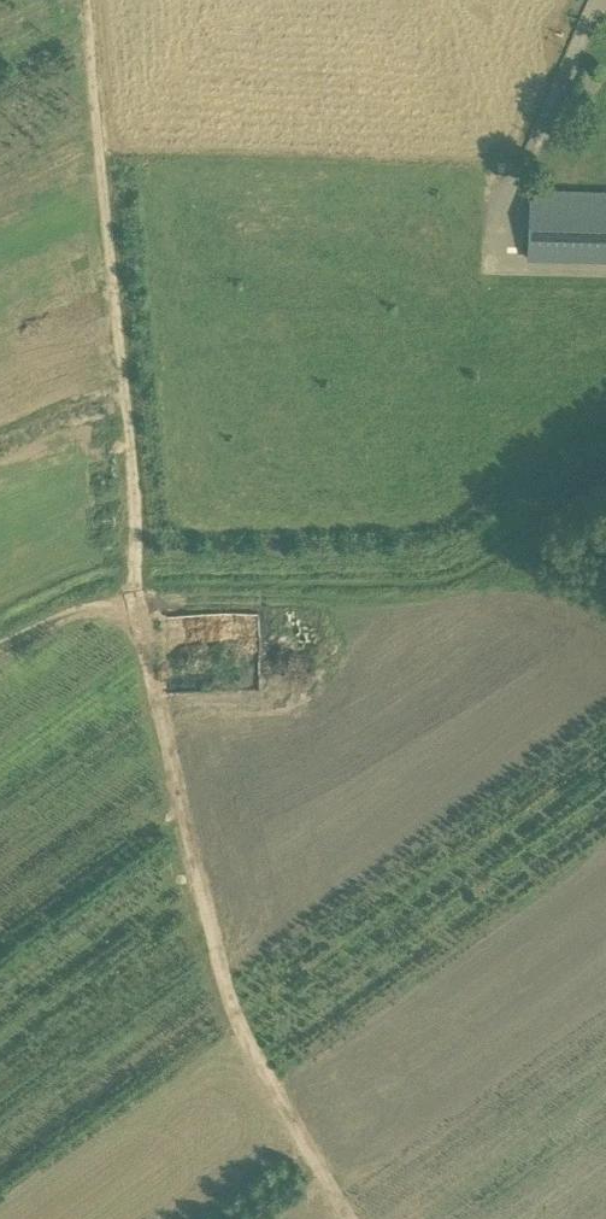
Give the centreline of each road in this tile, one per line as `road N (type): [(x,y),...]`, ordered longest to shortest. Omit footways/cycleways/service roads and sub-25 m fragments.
road 1 (track): [(84,0),(139,606),(203,907),(253,1051),(342,1218)]
road 2 (track): [(568,523),(463,596),(80,611),(0,651)]

